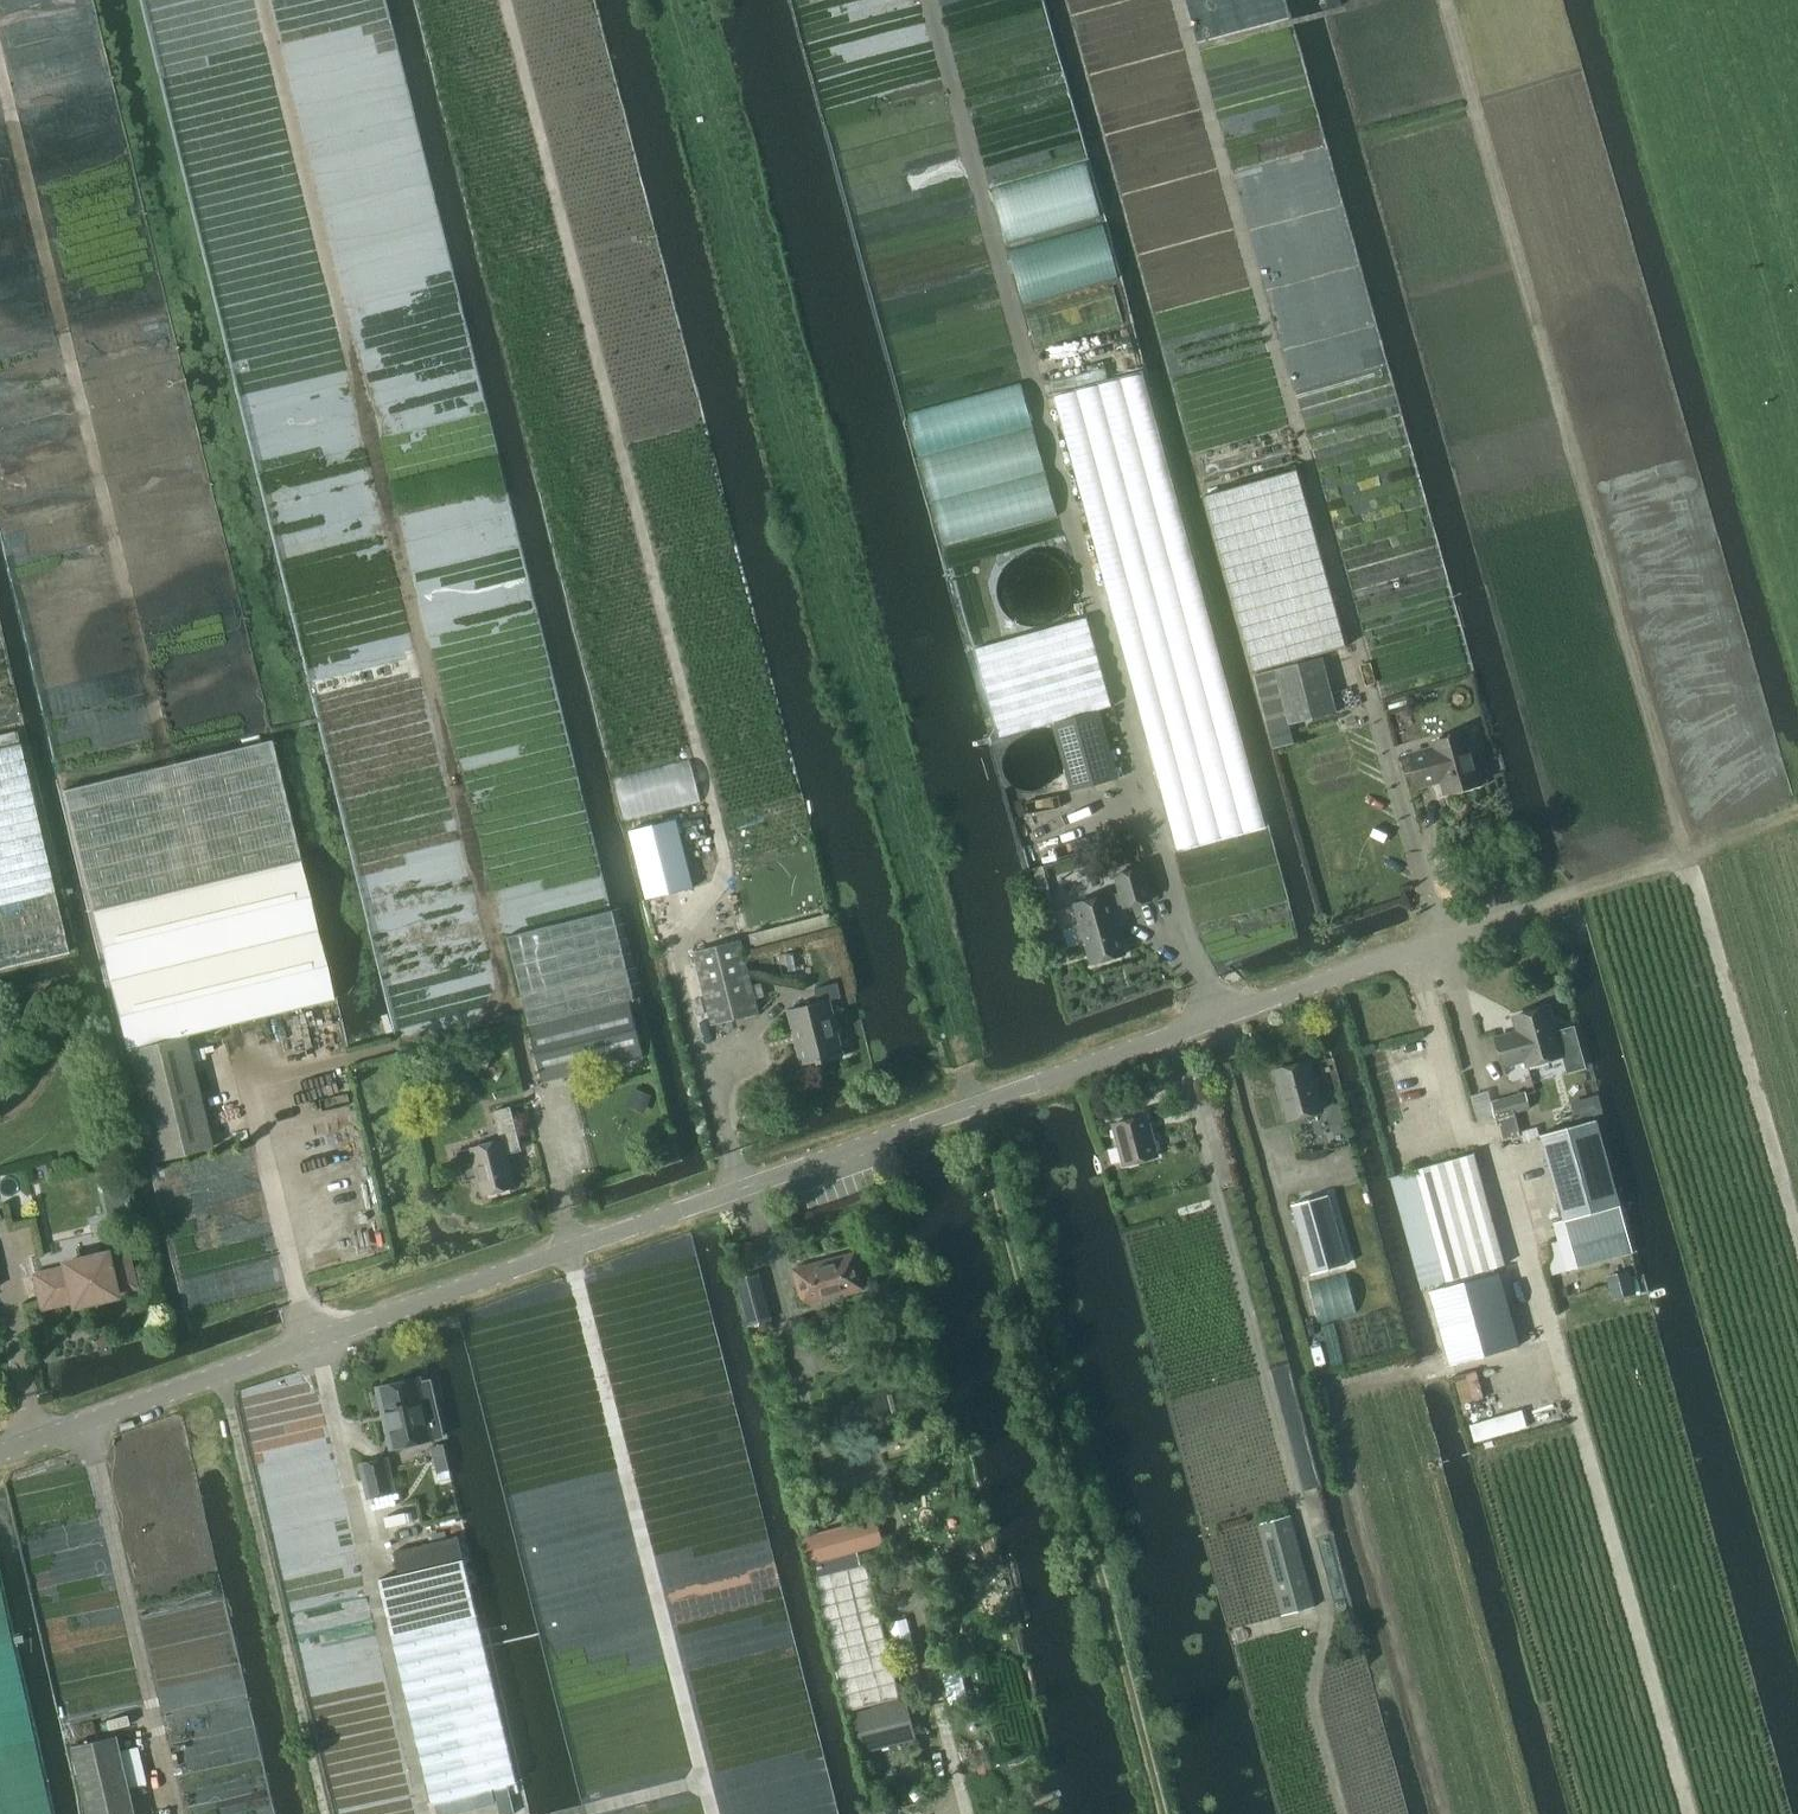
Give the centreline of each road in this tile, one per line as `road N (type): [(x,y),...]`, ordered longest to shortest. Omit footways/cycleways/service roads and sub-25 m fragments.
road 1 (unclassified): [(0,1453),(1525,910)]
road 2 (track): [(1797,1265),(1444,0)]
road 3 (track): [(500,1010),(254,0)]
road 4 (track): [(725,875),(502,0)]
road 5 (track): [(1139,795),(926,0)]
road 6 (track): [(1378,732),(1176,0)]
road 7 (track): [(1341,1813),(1307,1689),(1323,1605),(1217,1190)]
road 8 (track): [(1690,1813),(1525,1239)]
road 9 (track): [(568,1248),(711,1813)]
road 10 (track): [(1797,813),(1525,910)]
road 11 (track): [(240,1082),(500,1010)]
road 12 (track): [(374,1579),(428,1813)]

